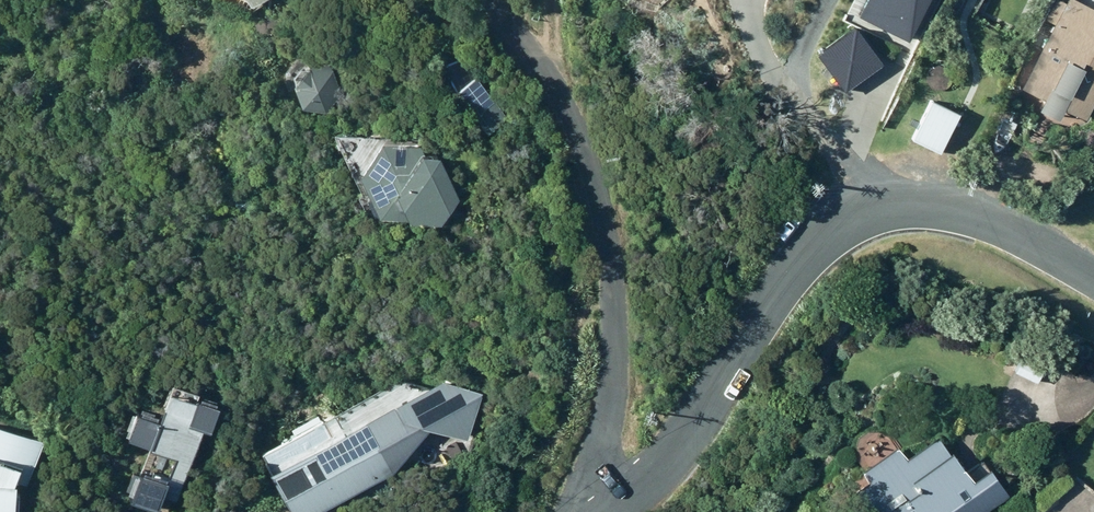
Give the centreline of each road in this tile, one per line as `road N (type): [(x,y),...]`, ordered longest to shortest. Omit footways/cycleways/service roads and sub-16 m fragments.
road 1 (residential): [(612,511),(671,457),(820,235),(863,212),(927,201),(978,213),(1093,278)]
road 2 (residential): [(487,0),(569,114),(608,235),(615,328),(597,511)]

